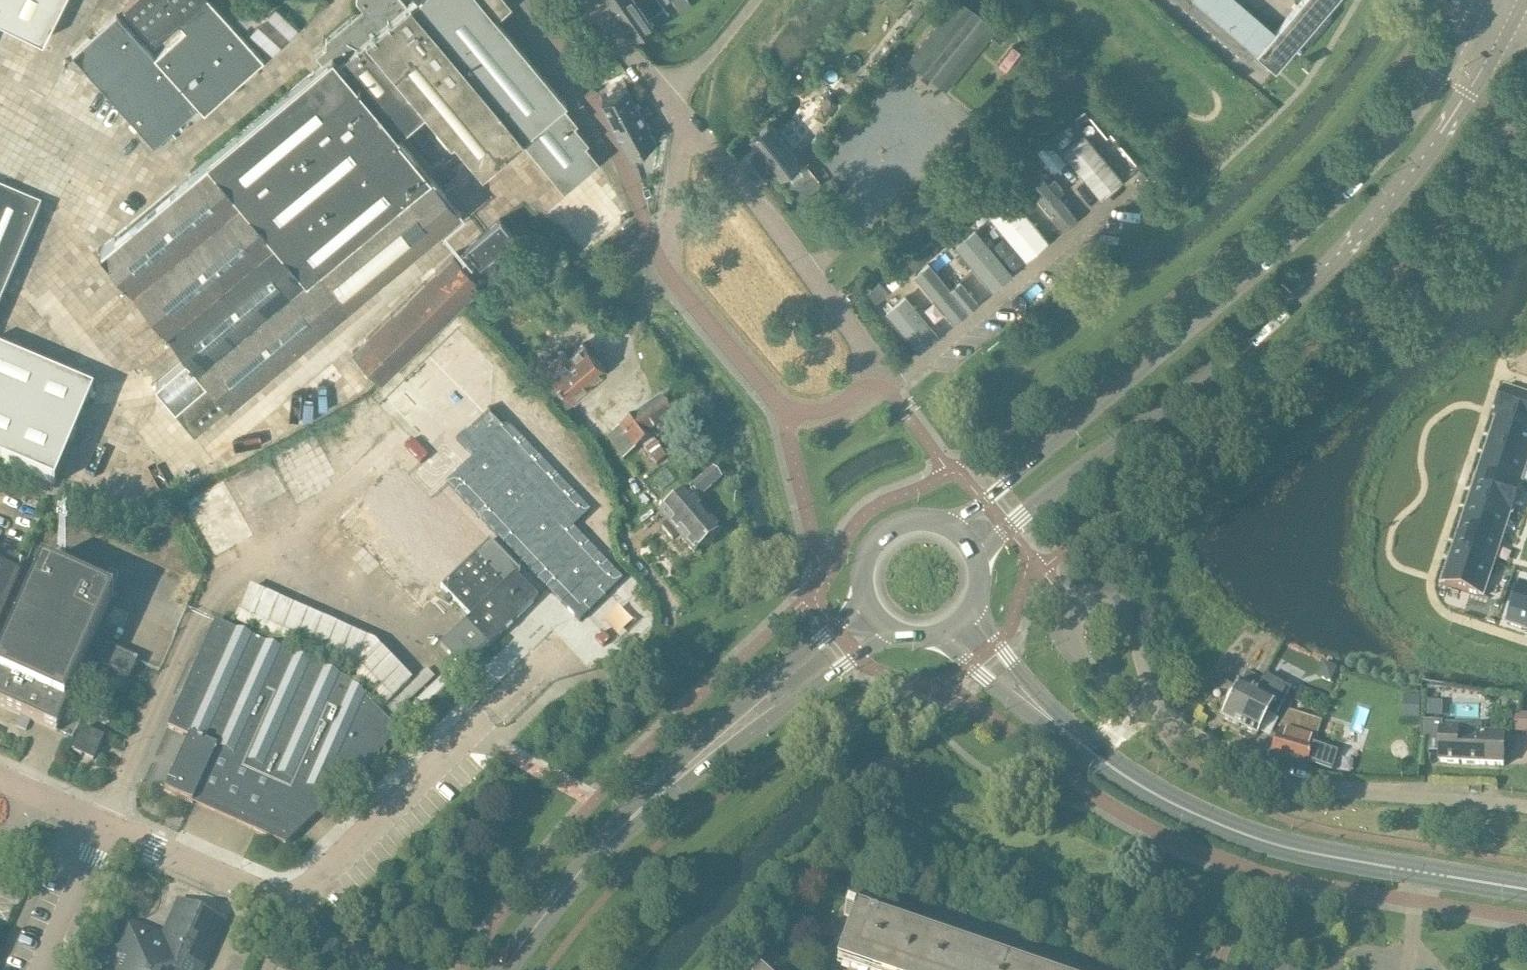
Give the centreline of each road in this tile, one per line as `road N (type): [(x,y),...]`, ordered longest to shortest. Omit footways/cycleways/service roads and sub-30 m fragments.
road 1 (tertiary): [(977,557),(1250,343),(1345,254),(1422,166),(1521,3)]
road 2 (tertiary): [(1485,0),(1373,165),(1094,414),(949,525)]
road 3 (residential): [(105,828),(294,911),(565,636)]
road 4 (tertiary): [(1526,889),(1343,858),(1222,825),(1136,782),(1063,728)]
road 5 (residential): [(1157,717),(1321,790),(1526,805)]
road 6 (tertiary): [(864,597),(634,806),(615,833)]
road 7 (tertiary): [(615,833),(892,630)]
road 8 (residential): [(886,383),(787,241),(685,120)]
road 9 (residential): [(886,383),(1139,178)]
road 10 (residential): [(661,256),(782,407),(833,406),(886,383)]
road 11 (residential): [(533,0),(626,165),(661,256)]
road 12 (residential): [(105,828),(199,620)]
road 13 (tertiary): [(503,969),(615,833)]
road 14 (residential): [(1157,717),(1120,602),(1094,593),(1072,607)]
road 15 (tertiary): [(941,634),(1020,710),(1063,728)]
road 16 (residential): [(685,120),(587,0)]
road 17 (residential): [(41,969),(105,828)]
road 18 (residential): [(1072,607),(1066,632),(1075,655),(1157,717)]
road 19 (tertiary): [(1063,728),(973,607)]
road 20 (tertiary): [(949,525),(909,519),(882,533),(865,557),(864,597)]
road 21 (residential): [(661,256),(685,120)]

